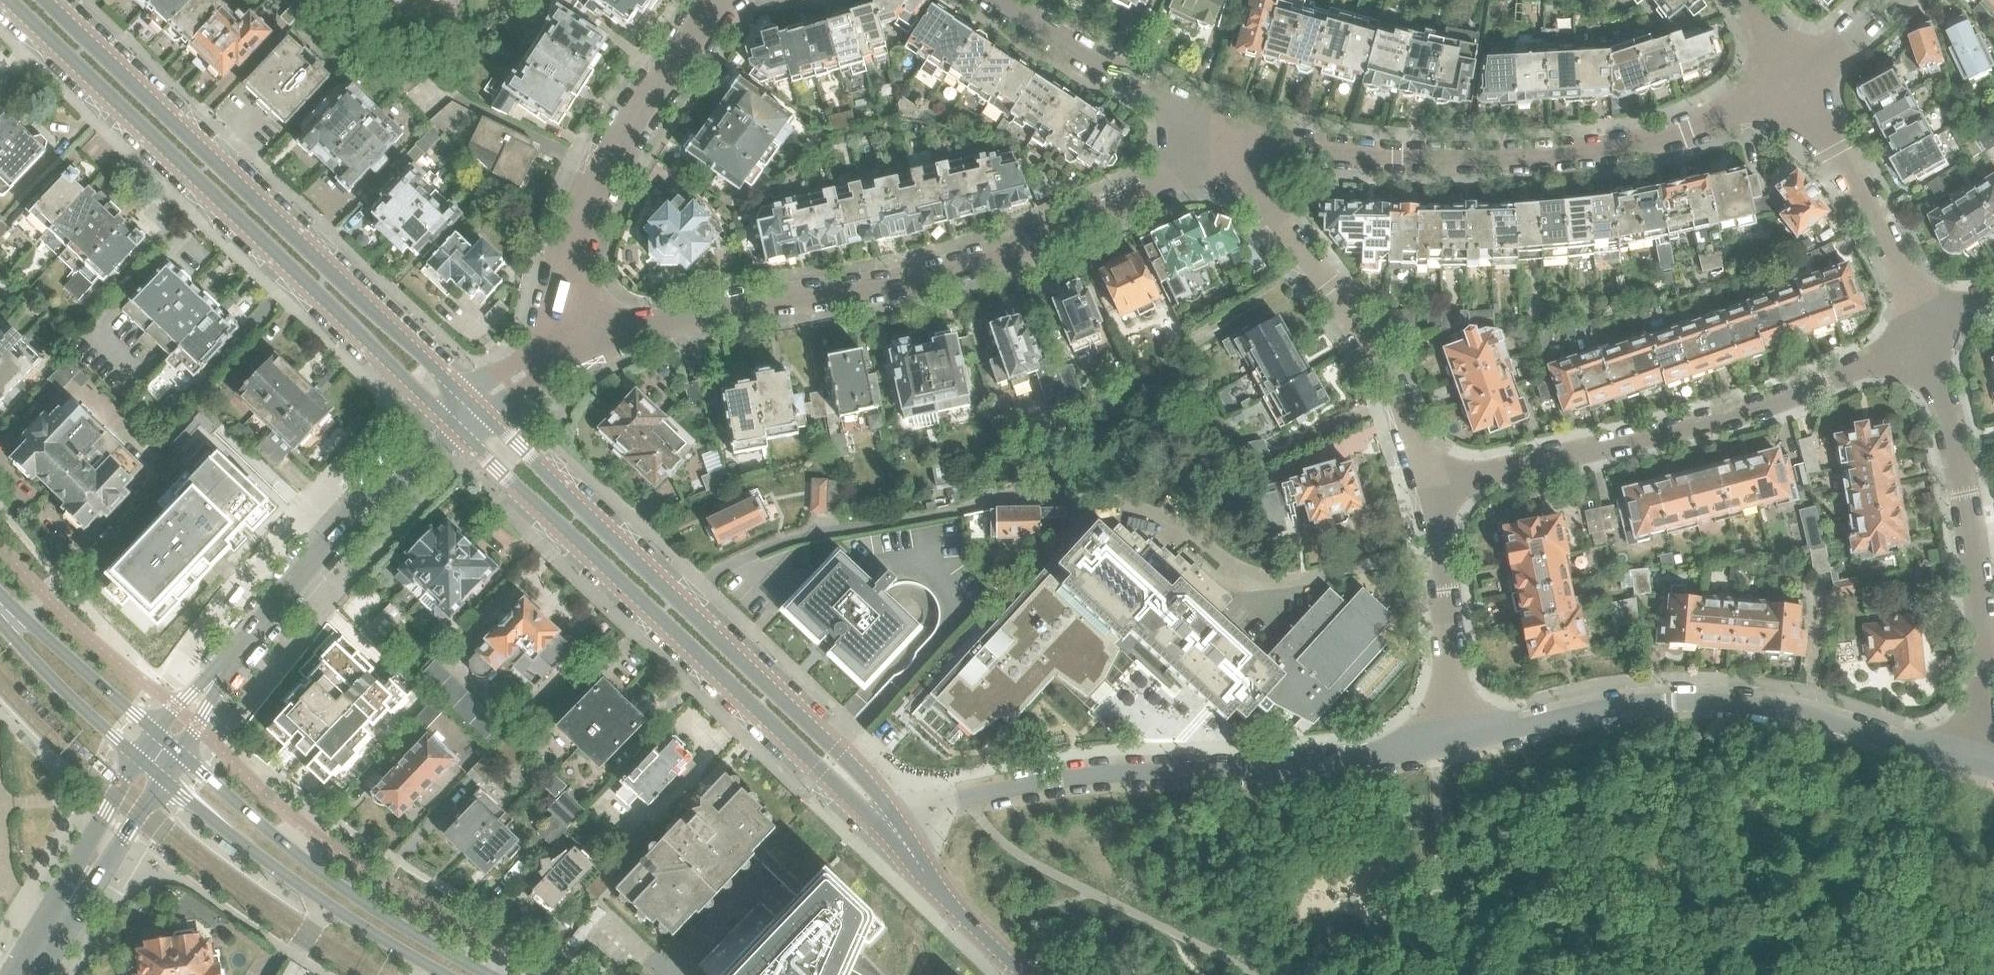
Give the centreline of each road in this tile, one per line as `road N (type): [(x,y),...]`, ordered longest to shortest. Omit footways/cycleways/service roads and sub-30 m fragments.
road 1 (residential): [(547,343),(926,277),(1048,237),(1228,160)]
road 2 (residential): [(903,841),(855,768),(470,404)]
road 3 (residential): [(451,421),(903,841)]
road 4 (residential): [(10,0),(451,421)]
road 5 (residential): [(470,404),(40,0)]
road 6 (residential): [(1797,83),(1689,133),(1601,151),(1396,159),(1286,150),(1228,160)]
road 7 (residential): [(1439,746),(1338,763),(1046,783),(931,810),(903,841)]
road 8 (residential): [(1965,766),(1810,715),(1718,701),(1612,706),(1439,746)]
road 9 (residential): [(1430,488),(1697,430),(1930,338)]
road 10 (residential): [(1965,766),(1985,692),(1981,612),(1967,489),(1930,338)]
road 11 (residential): [(168,742),(292,588),(451,421)]
road 12 (secondary): [(491,974),(332,879),(168,742)]
road 13 (residential): [(1430,488),(1381,359),(1228,160)]
road 14 (residential): [(547,343),(595,184),(718,0)]
road 15 (secondary): [(151,769),(274,867),(445,974)]
road 16 (residential): [(1930,338),(1881,230),(1797,83)]
road 17 (residential): [(1228,160),(1169,102),(1000,0)]
road 18 (residential): [(1439,746),(1451,655),(1430,488)]
road 19 (residential): [(24,974),(151,769)]
road 20 (secondary): [(0,610),(35,661),(151,769)]
road 21 (secondary): [(168,742),(0,603)]
road 22 (residential): [(1024,974),(903,841)]
road 23 (residential): [(1890,0),(1797,83)]

